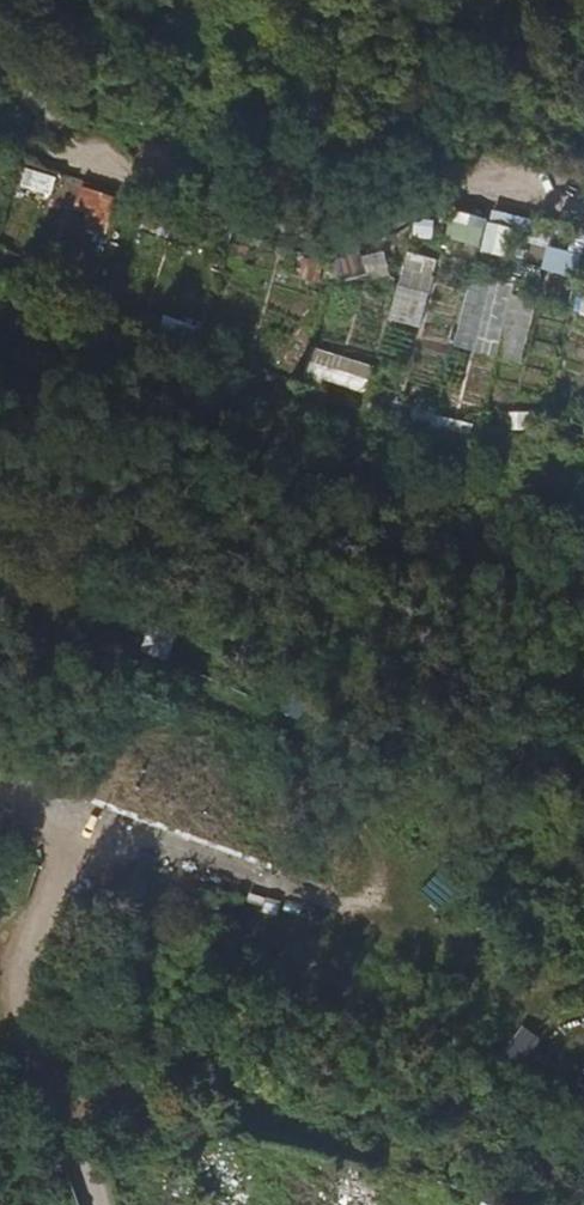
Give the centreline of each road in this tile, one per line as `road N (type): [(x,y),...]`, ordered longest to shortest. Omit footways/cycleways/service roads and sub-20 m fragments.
road 1 (track): [(89,163),(302,237),(360,235),(418,205),(478,186),(515,190),(583,221)]
road 2 (track): [(96,1204),(16,991),(18,962),(81,799)]
road 3 (track): [(89,163),(35,106),(0,37)]

